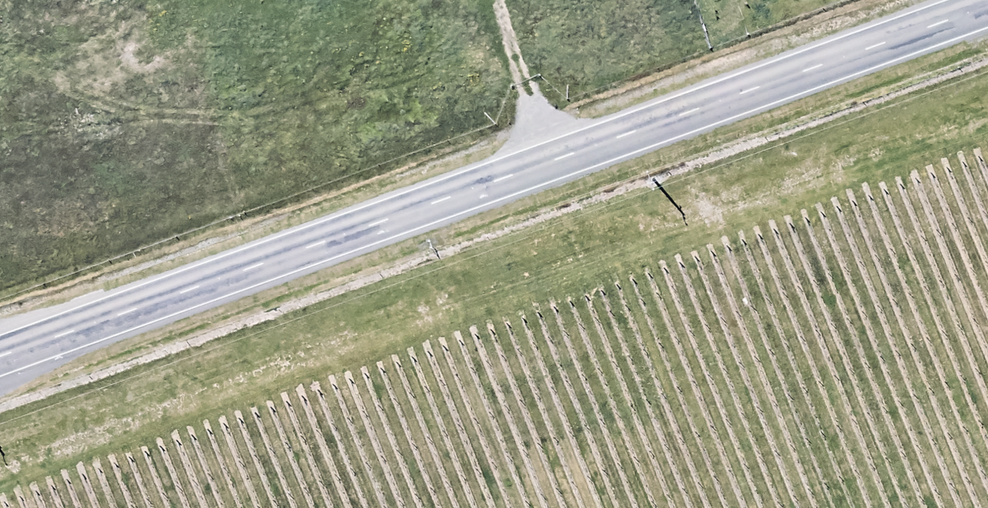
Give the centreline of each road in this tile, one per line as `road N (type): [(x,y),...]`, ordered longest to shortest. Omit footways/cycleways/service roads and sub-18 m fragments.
road 1 (track): [(987,120),(0,465)]
road 2 (primary): [(0,341),(962,0)]

